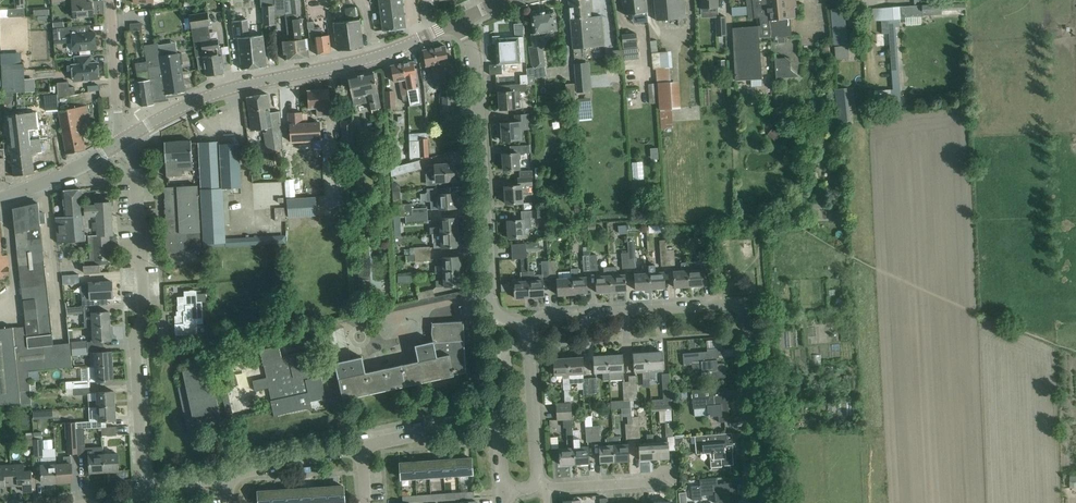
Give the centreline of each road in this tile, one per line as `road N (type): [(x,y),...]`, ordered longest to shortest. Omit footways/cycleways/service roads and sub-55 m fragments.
road 1 (residential): [(144,494),(135,338),(144,312),(135,159),(126,139)]
road 2 (tertiary): [(126,139),(212,95),(366,60),(459,20)]
road 3 (residential): [(525,327),(501,318),(491,302),(476,73),(459,20)]
road 4 (residential): [(525,327),(539,317),(728,304),(742,307),(746,320)]
road 5 (residential): [(762,502),(746,320)]
road 6 (residential): [(535,482),(525,327)]
road 7 (tertiary): [(0,200),(126,139)]
road 8 (residential): [(126,139),(111,0)]
road 9 (residential): [(227,476),(362,447)]
road 10 (residential): [(362,447),(496,423)]
road 11 (residential): [(546,488),(666,475)]

